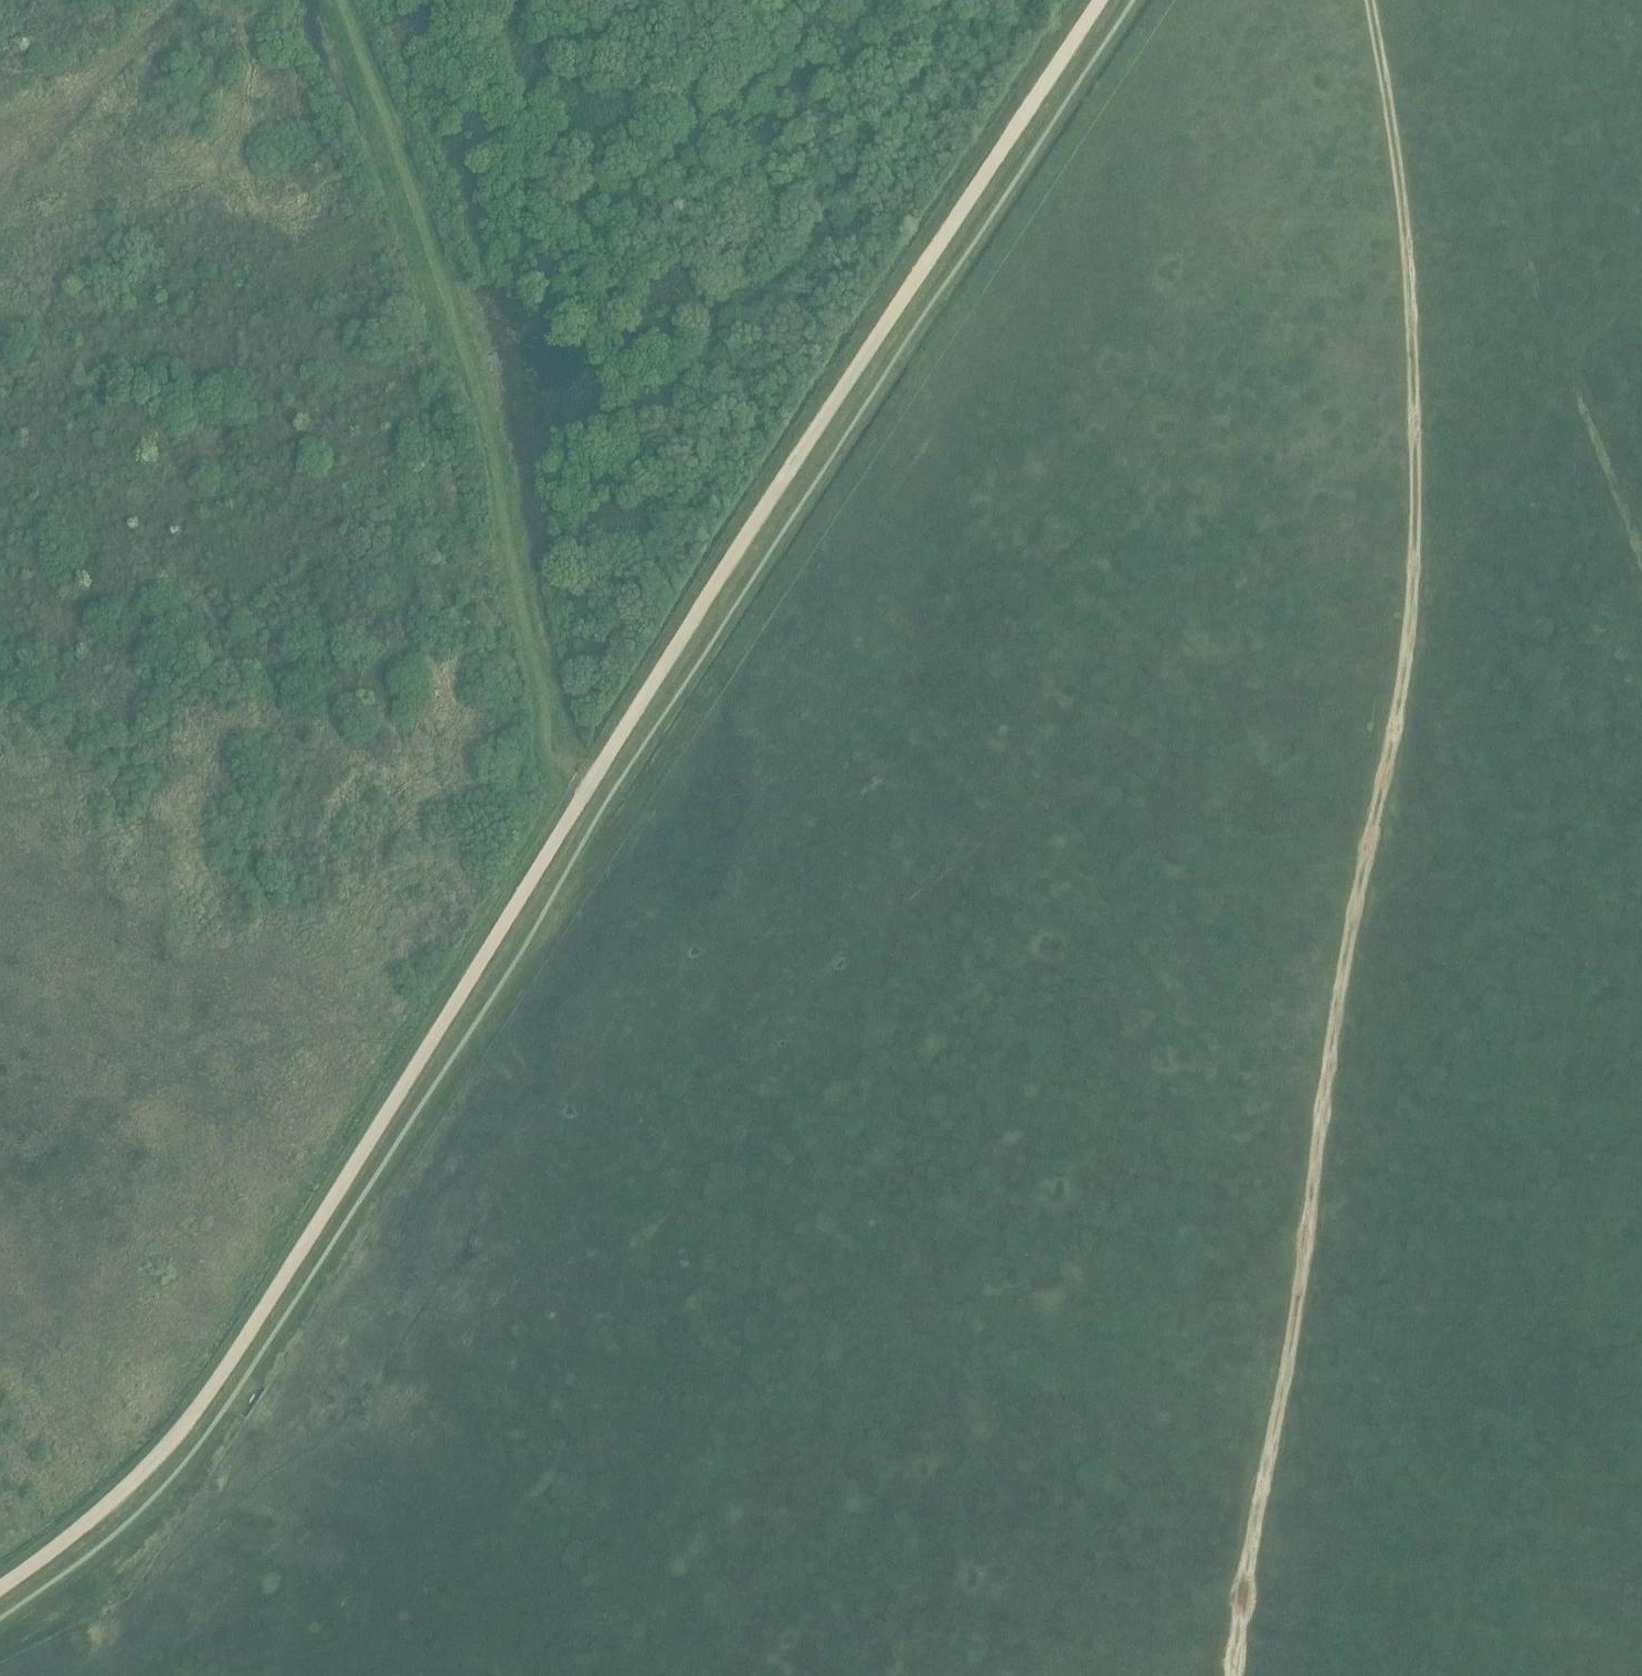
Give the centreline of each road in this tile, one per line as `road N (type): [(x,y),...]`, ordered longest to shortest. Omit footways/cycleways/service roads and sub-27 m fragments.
road 1 (track): [(1232,1675),(1252,1486),(1303,1270),(1331,1033),(1402,678),(1414,453),(1394,152),(1373,0)]
road 2 (track): [(327,0),(382,125),(445,320),(577,803)]

